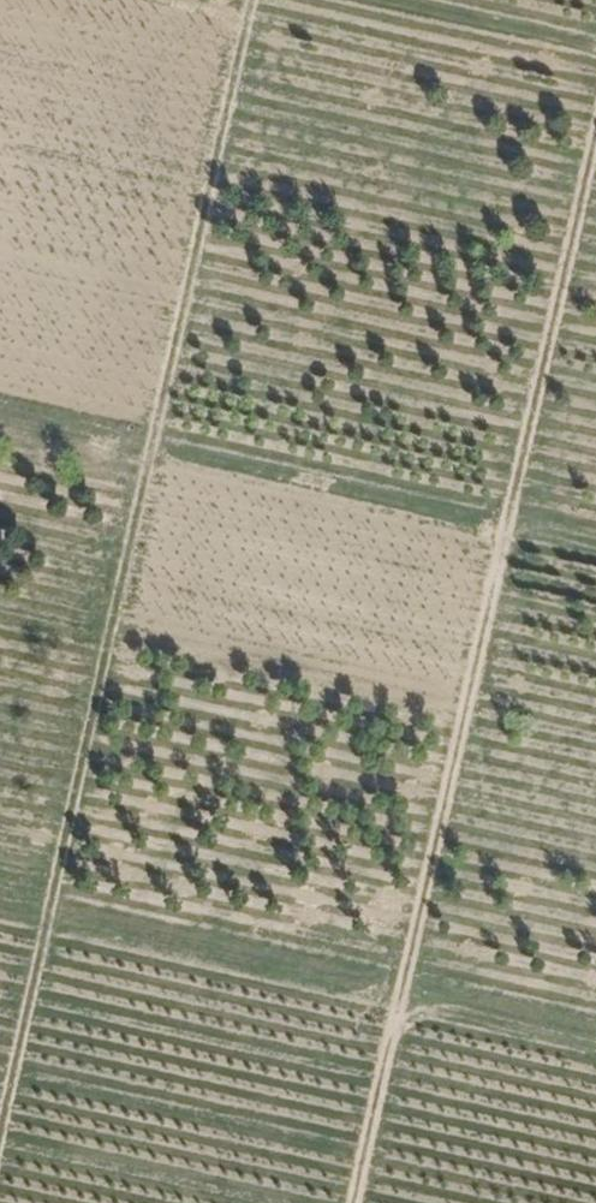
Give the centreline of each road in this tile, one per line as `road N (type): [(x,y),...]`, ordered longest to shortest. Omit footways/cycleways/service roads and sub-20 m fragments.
road 1 (track): [(248,0),(0,1125)]
road 2 (track): [(357,1202),(595,128)]
road 3 (track): [(595,1043),(449,1008),(398,1020)]

